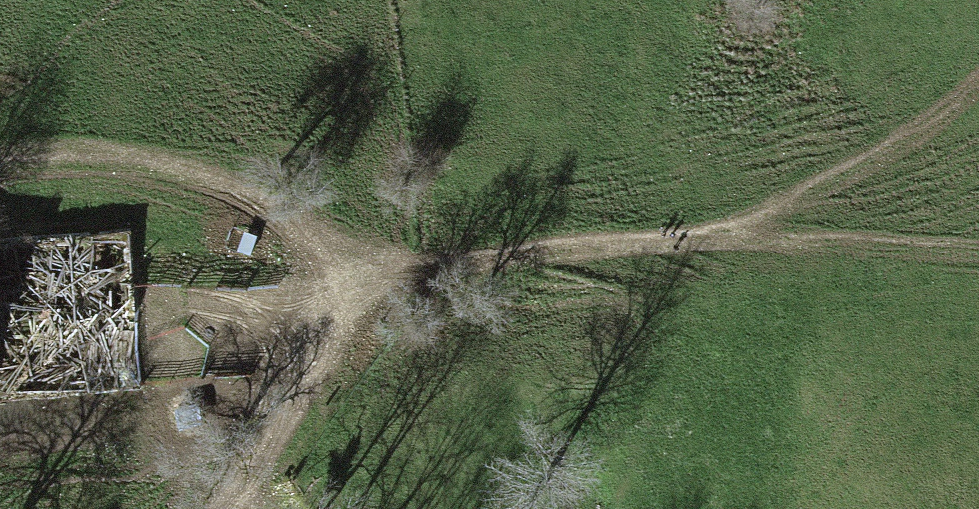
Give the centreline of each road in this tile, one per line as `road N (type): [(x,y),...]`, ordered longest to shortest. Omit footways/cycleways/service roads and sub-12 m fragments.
road 1 (track): [(232,508),(332,341),(344,288),(250,212),(112,173),(0,176)]
road 2 (track): [(978,88),(934,130),(710,262),(978,276)]
road 3 (track): [(710,262),(486,271),(344,288)]

